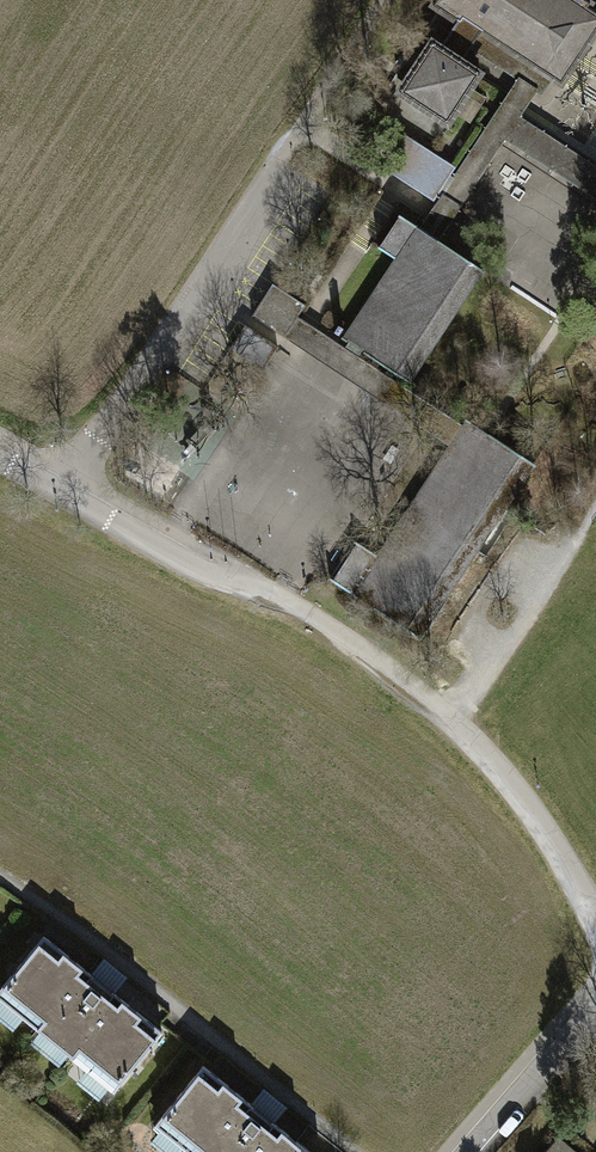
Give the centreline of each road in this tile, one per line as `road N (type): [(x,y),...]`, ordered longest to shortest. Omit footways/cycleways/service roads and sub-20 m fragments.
road 1 (residential): [(595,923),(573,874),(471,726),(0,457)]
road 2 (residential): [(595,1031),(488,1151)]

